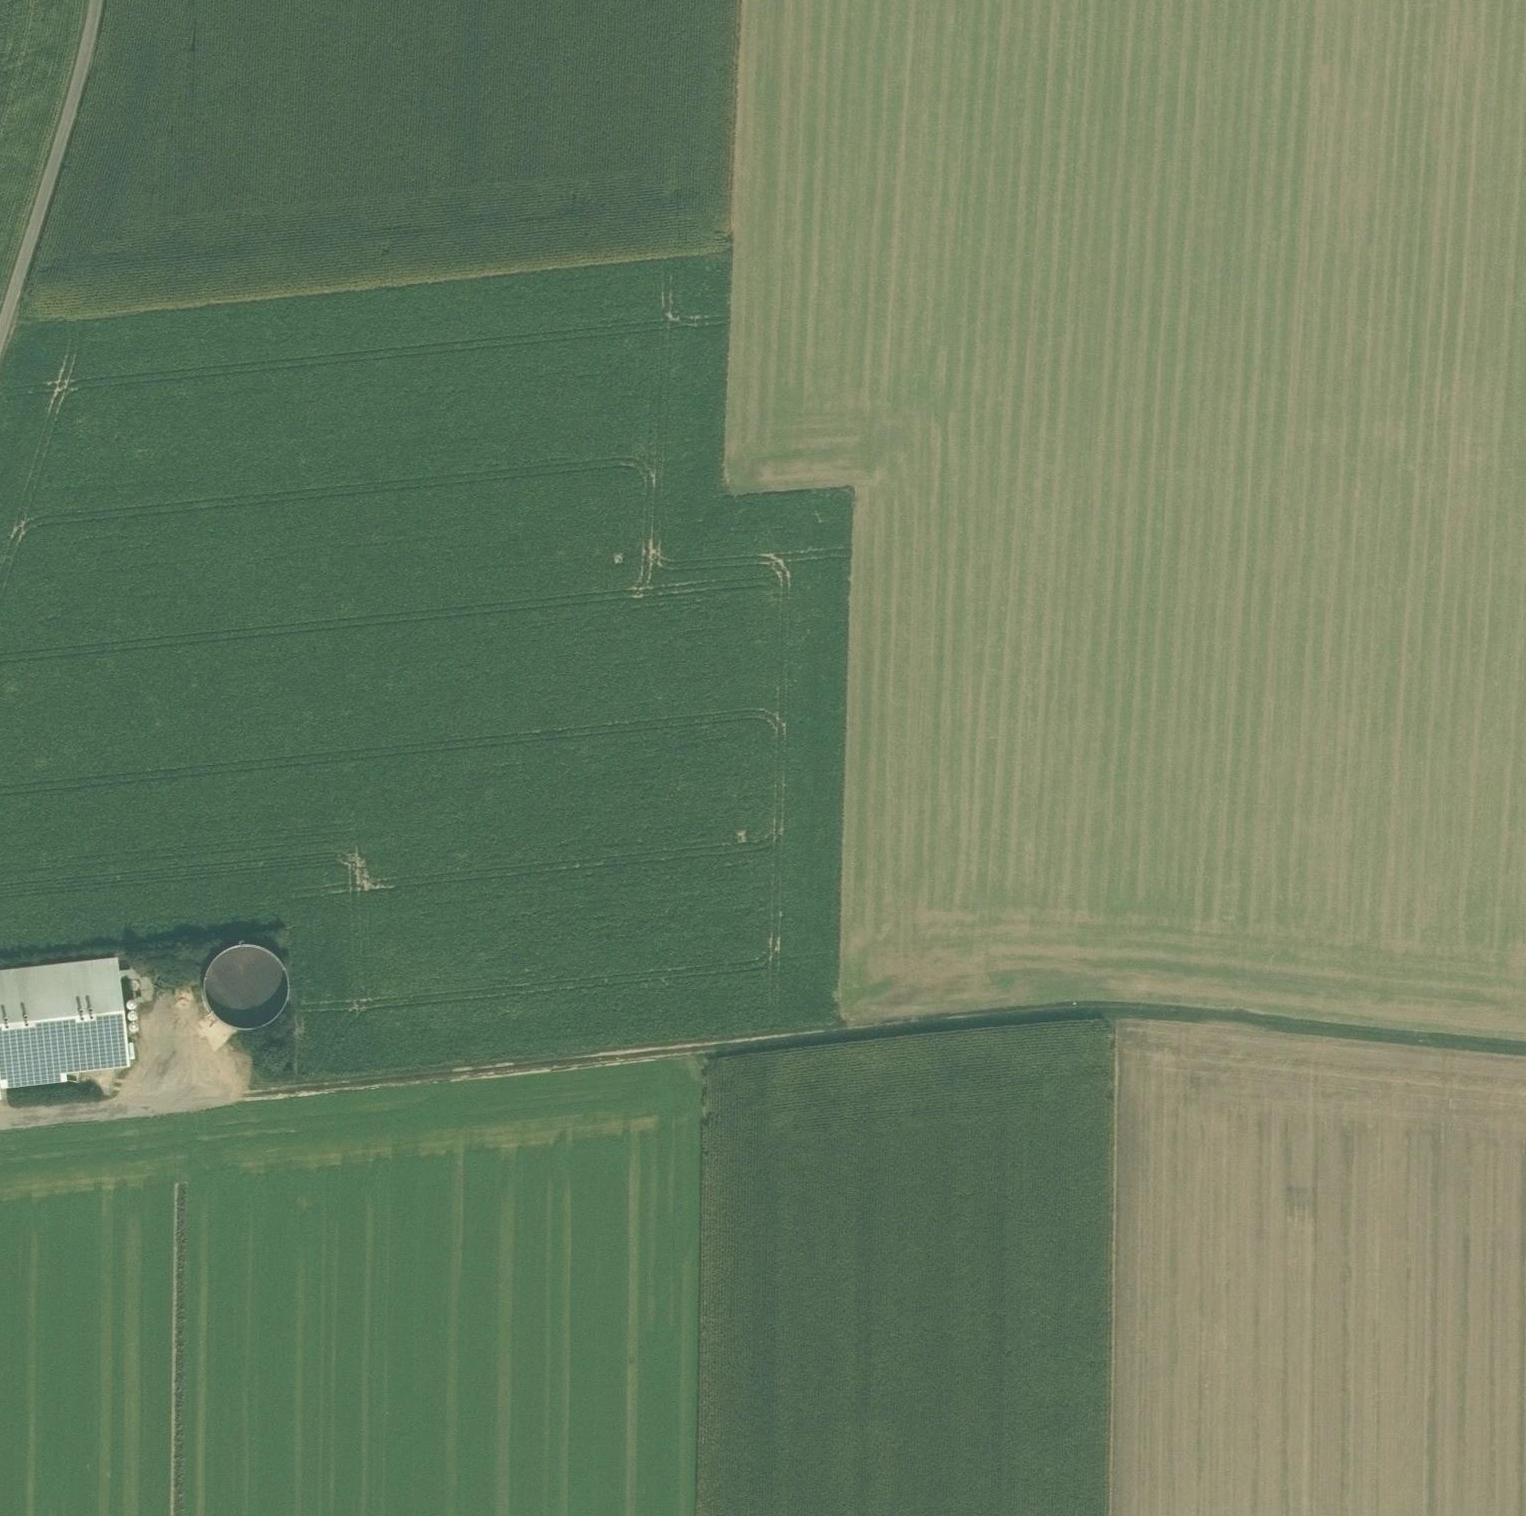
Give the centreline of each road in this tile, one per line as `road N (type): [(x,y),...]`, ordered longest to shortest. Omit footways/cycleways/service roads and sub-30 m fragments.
road 1 (track): [(0,1126),(304,1102),(878,1028)]
road 2 (residential): [(0,323),(80,67),(91,0)]

